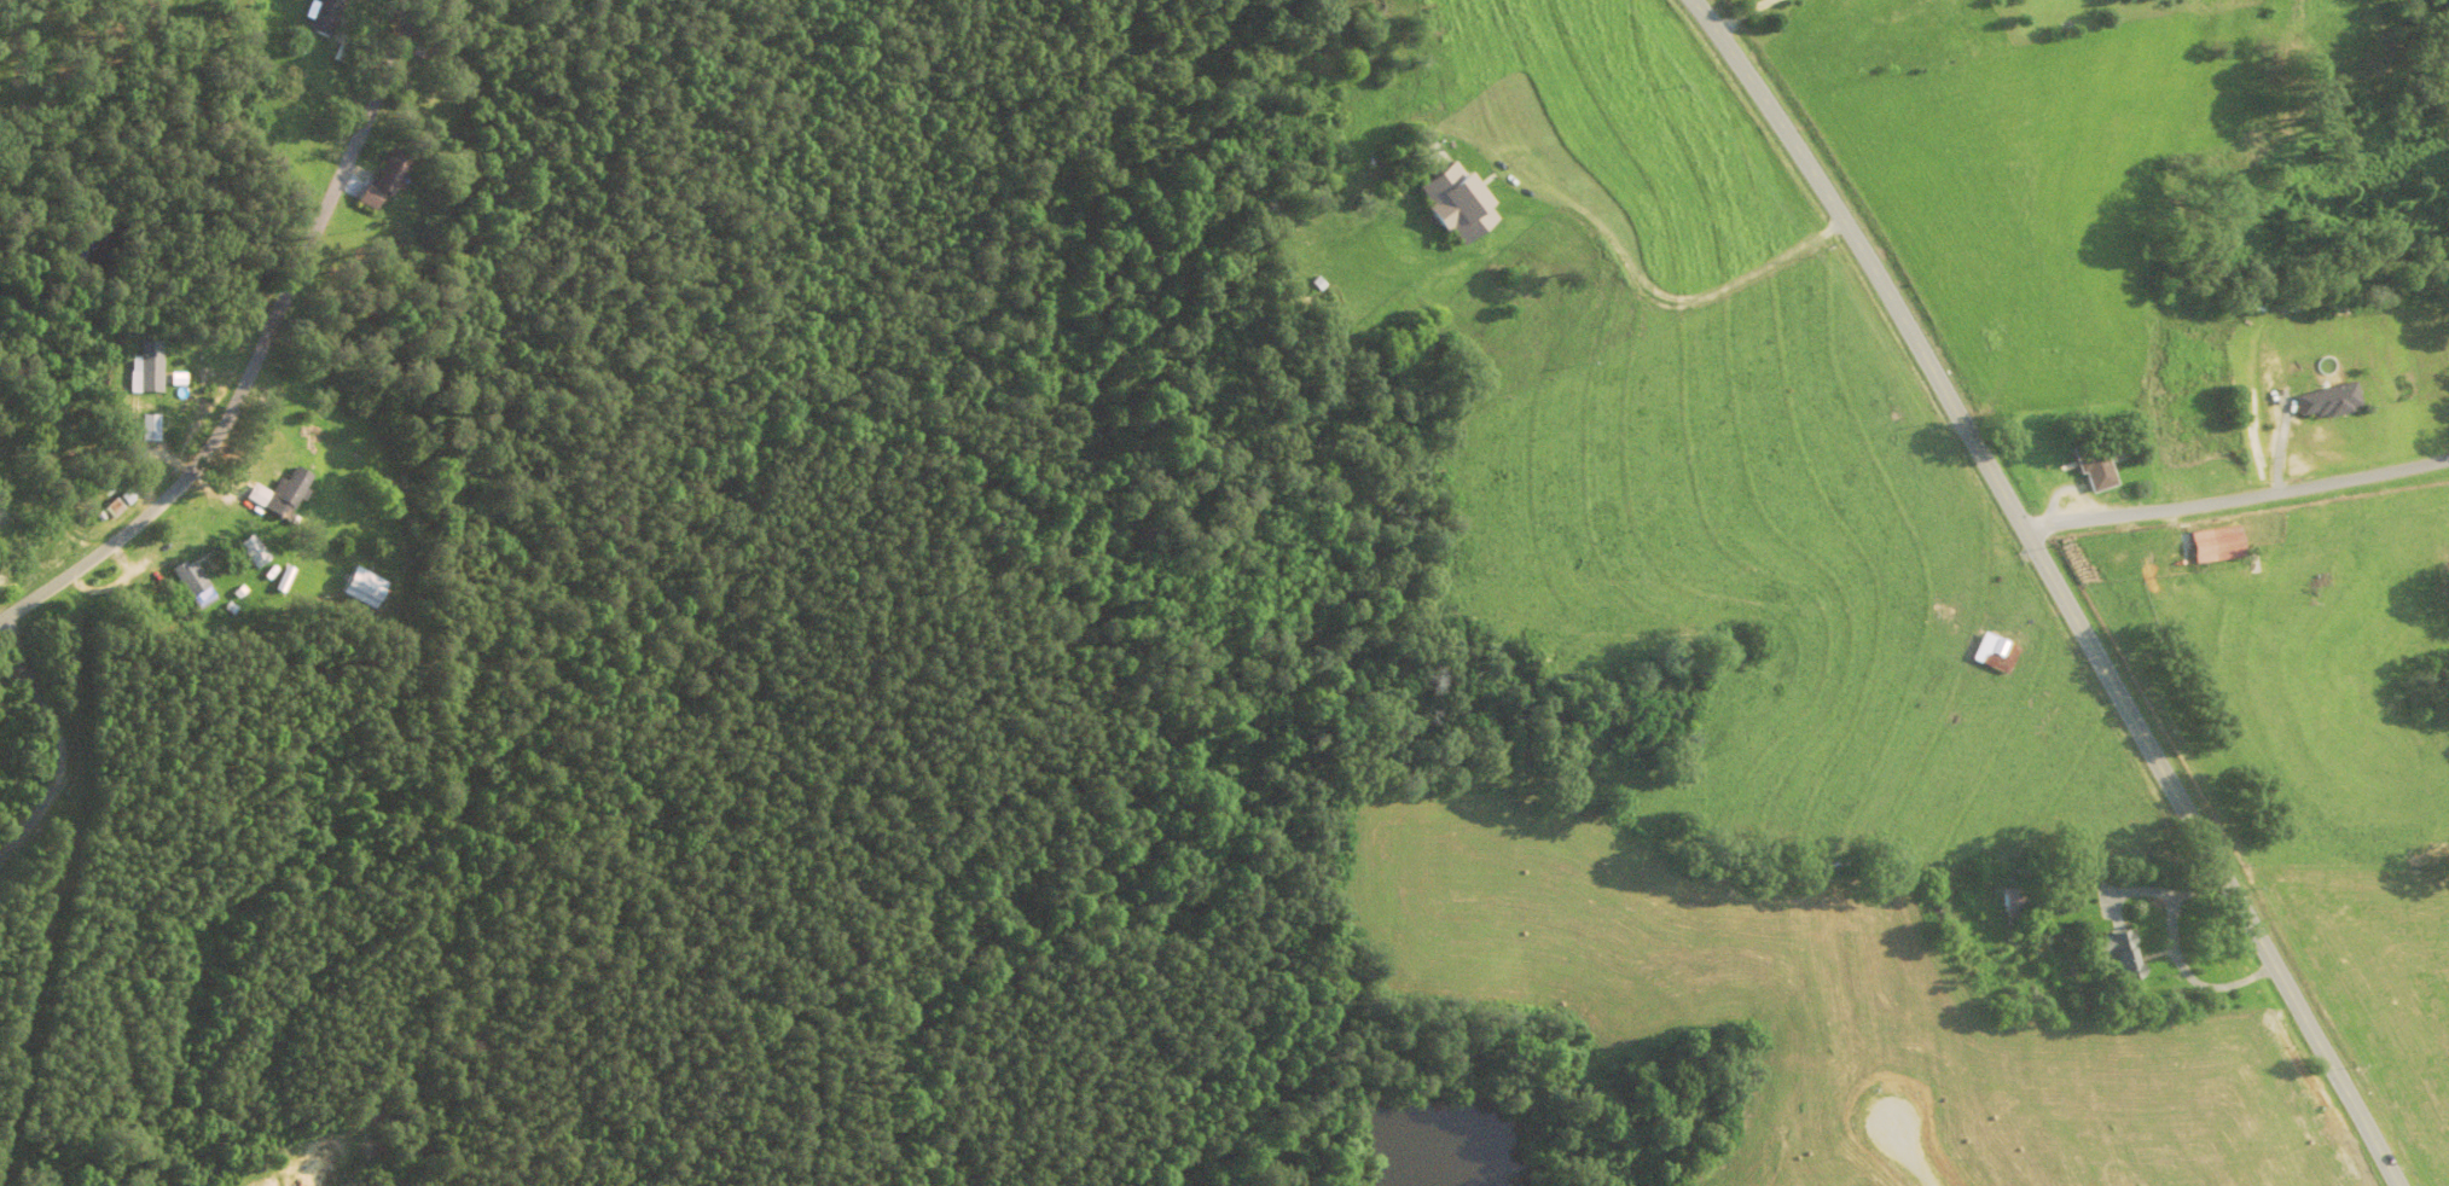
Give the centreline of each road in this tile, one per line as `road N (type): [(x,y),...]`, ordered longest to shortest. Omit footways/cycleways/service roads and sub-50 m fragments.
road 1 (primary): [(2393,1185),(1928,364),(1838,211),(1691,0)]
road 2 (residential): [(0,662),(53,630),(240,466),(331,339),(494,0)]
road 3 (residential): [(0,707),(273,1185)]
road 4 (residential): [(2025,528),(2448,462)]

